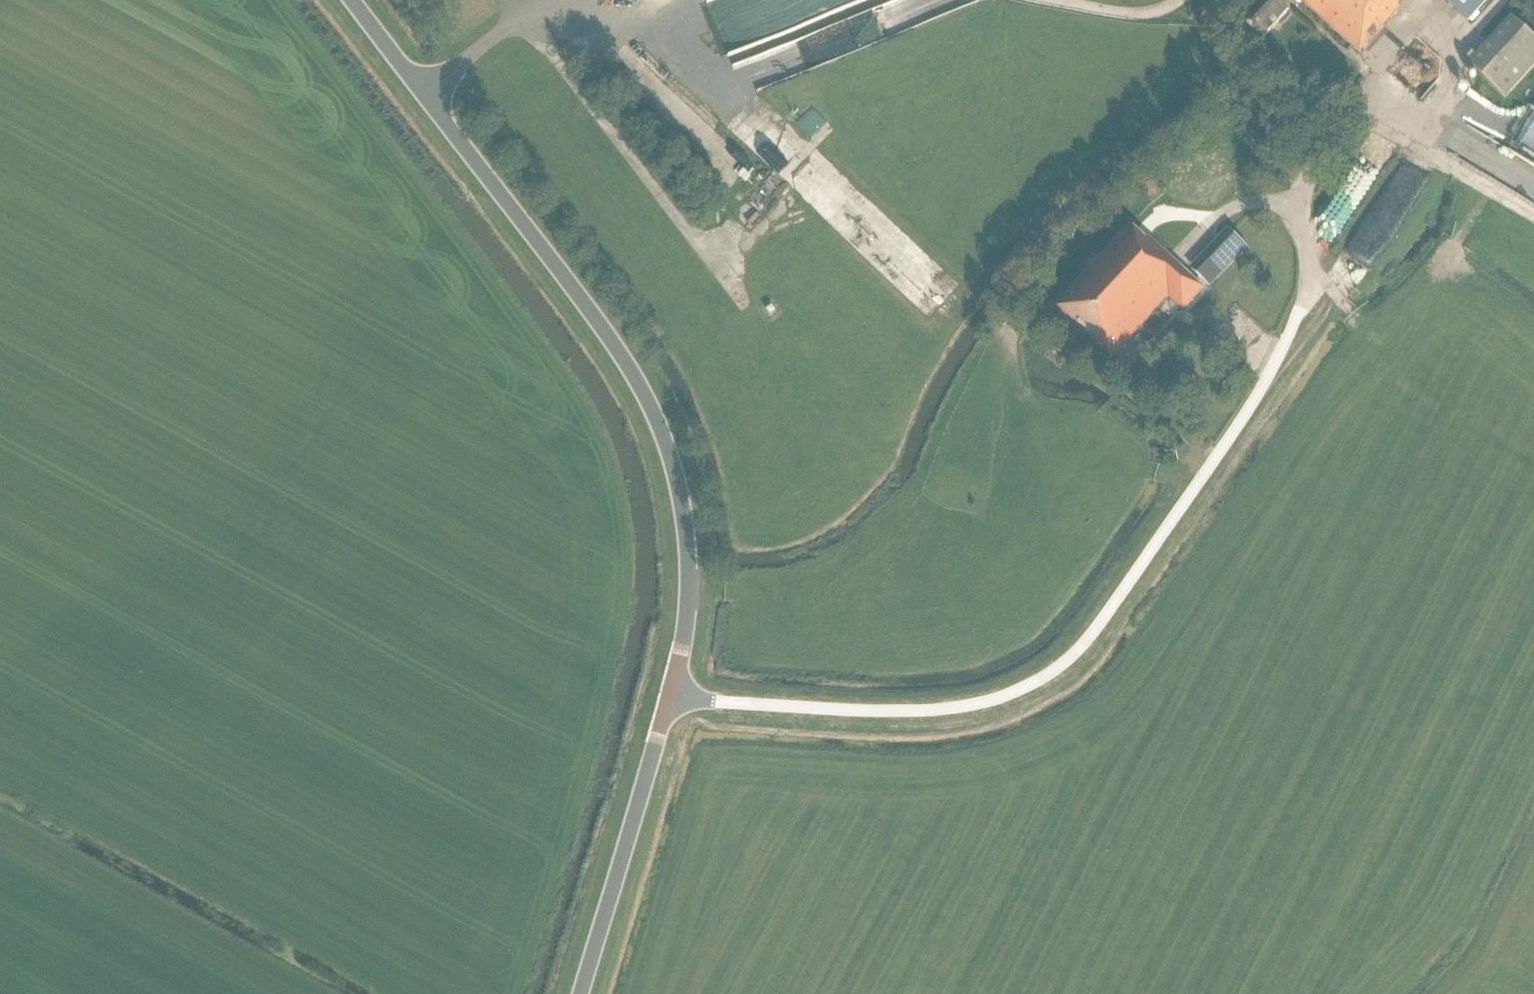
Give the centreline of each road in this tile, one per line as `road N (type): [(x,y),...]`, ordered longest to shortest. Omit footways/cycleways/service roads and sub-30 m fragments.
road 1 (unclassified): [(668,697),(946,712),(998,700),(1067,661),(1271,372),(1309,273),(1297,211)]
road 2 (tertiary): [(668,697),(685,624),(687,551),(656,417),(575,291),(352,0)]
road 3 (tertiary): [(580,993),(668,697)]
road 4 (track): [(1533,218),(1429,155)]

